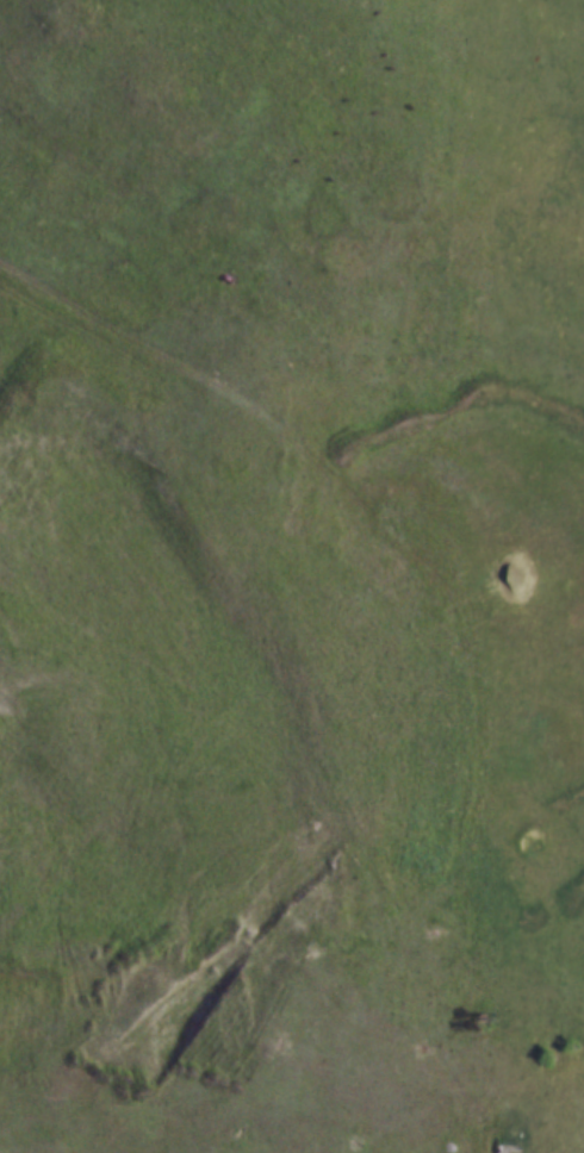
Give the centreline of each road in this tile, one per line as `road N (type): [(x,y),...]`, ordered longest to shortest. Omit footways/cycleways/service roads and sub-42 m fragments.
road 1 (track): [(156,357),(323,411),(374,467),(455,675),(477,759),(471,808),(447,850),(415,856),(375,833)]
road 2 (track): [(298,702),(288,621),(235,497),(156,357),(0,258)]

